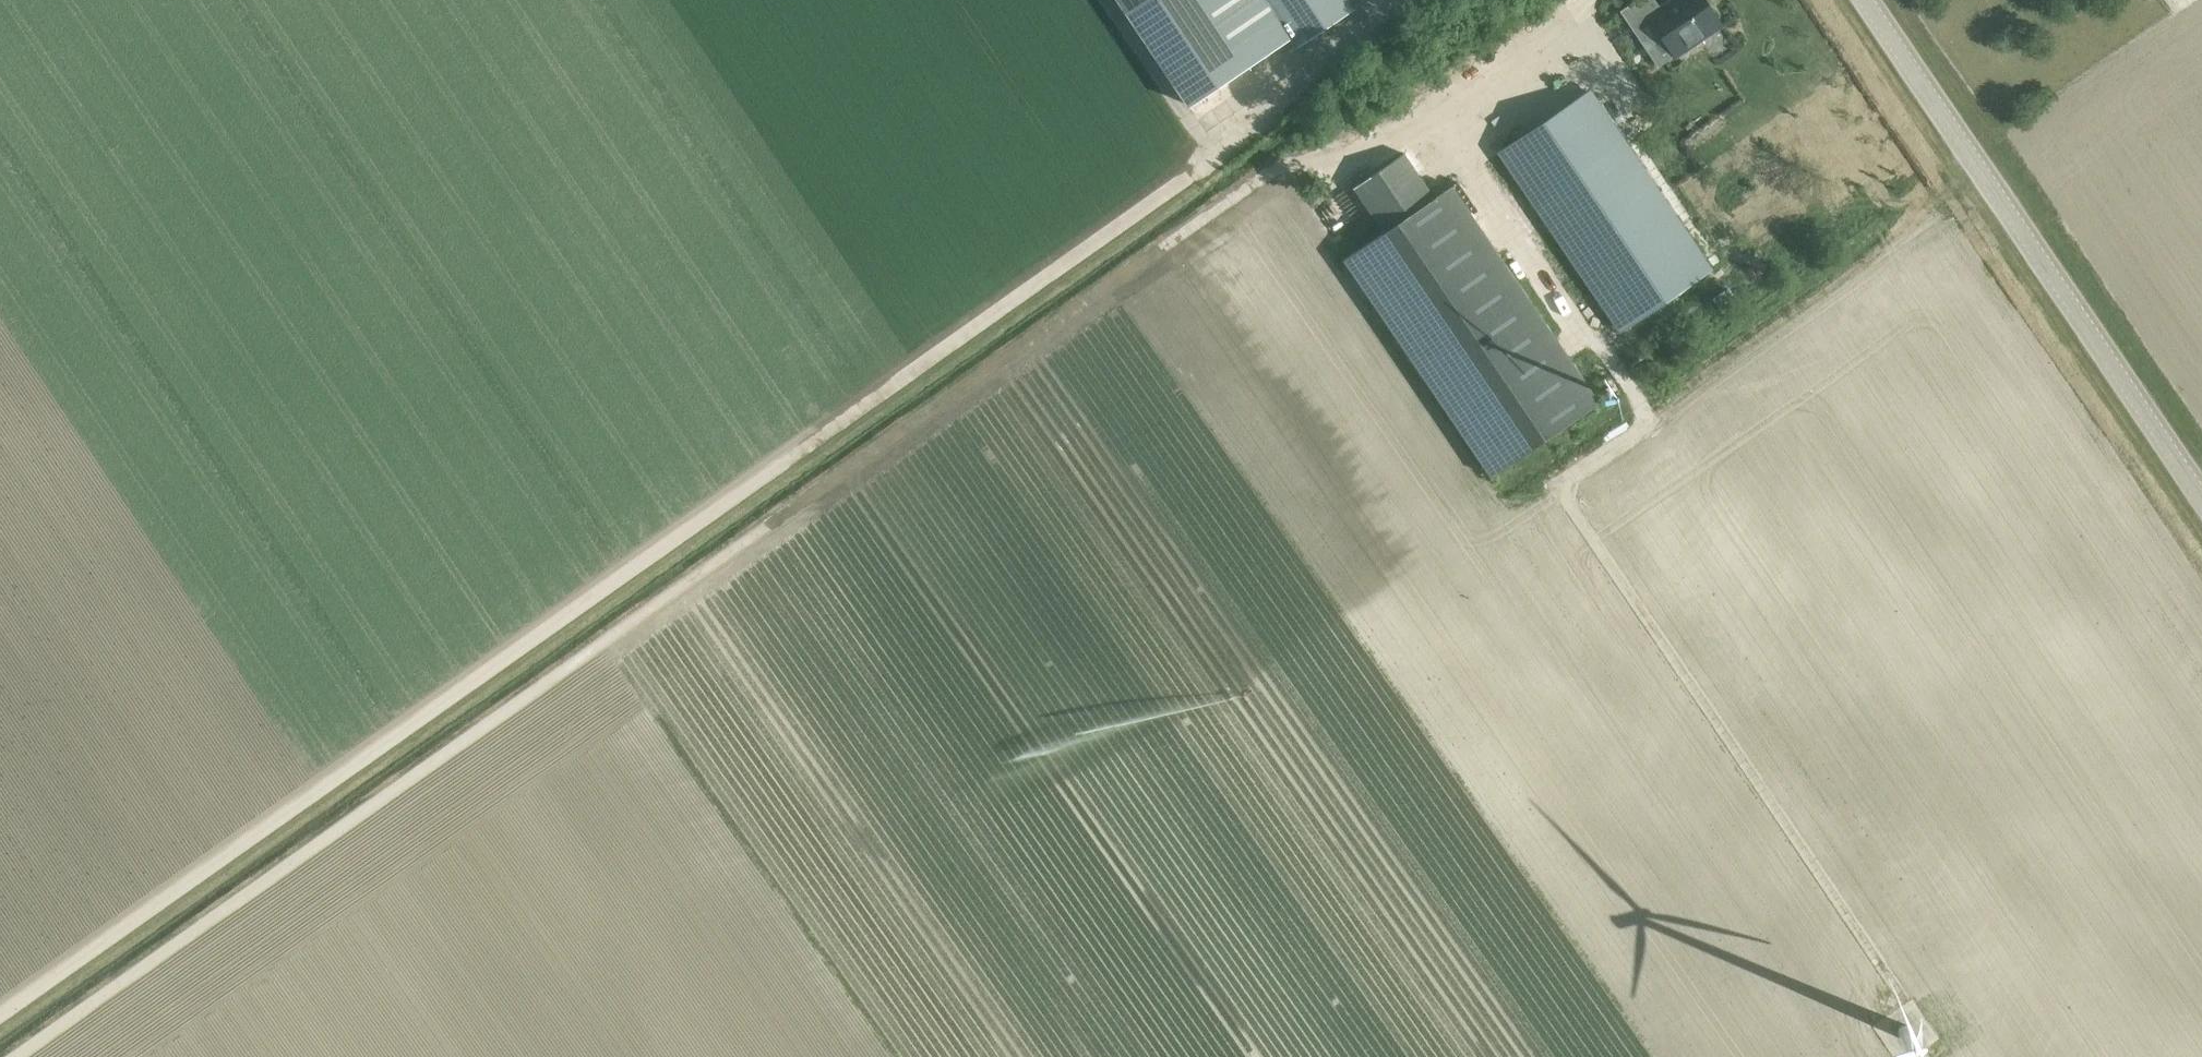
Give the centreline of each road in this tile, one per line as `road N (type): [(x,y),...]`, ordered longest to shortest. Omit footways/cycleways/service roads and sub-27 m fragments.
road 1 (tertiary): [(2201,468),(1885,0)]

